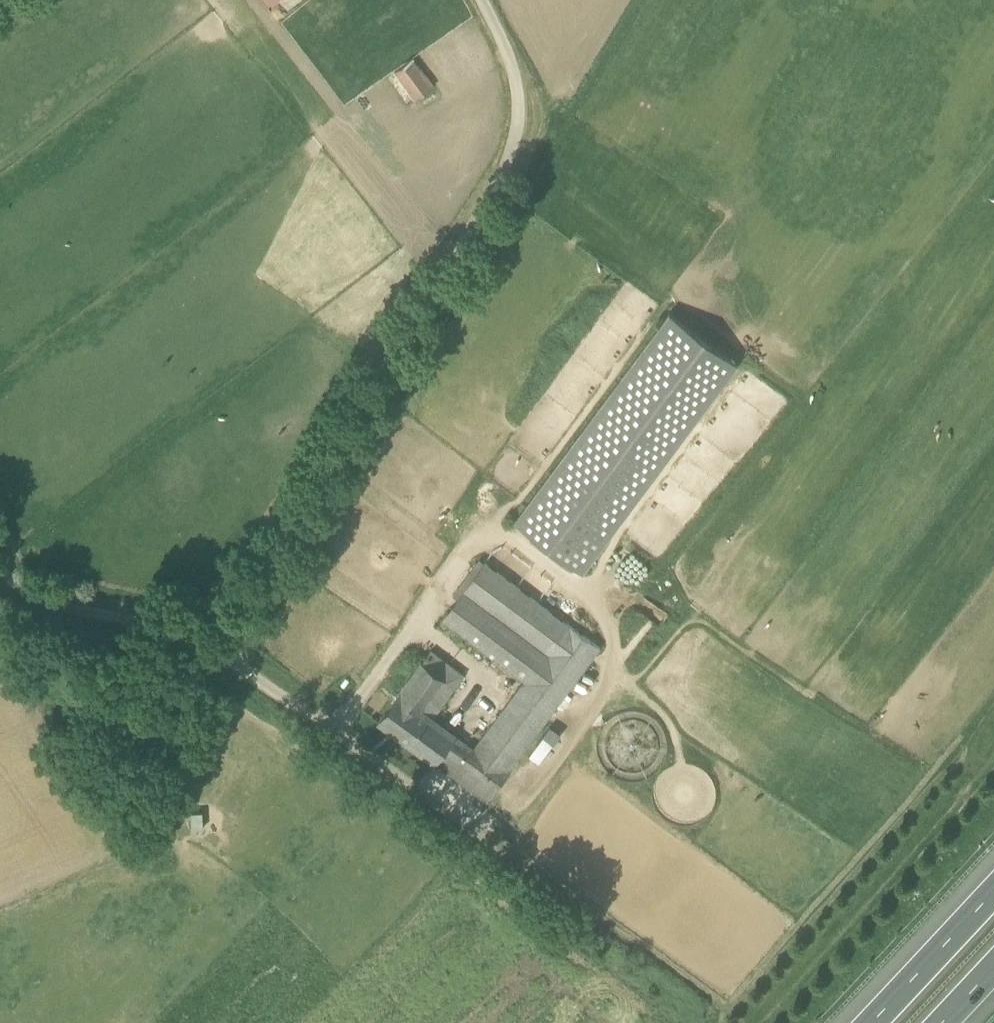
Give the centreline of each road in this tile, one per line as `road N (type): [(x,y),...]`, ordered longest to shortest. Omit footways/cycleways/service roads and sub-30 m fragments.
road 1 (unclassified): [(527,870),(217,649),(431,304),(522,132),(514,57),(485,0)]
road 2 (track): [(217,649),(154,621),(60,606),(0,580)]
road 3 (motorway): [(993,882),(866,1022)]

